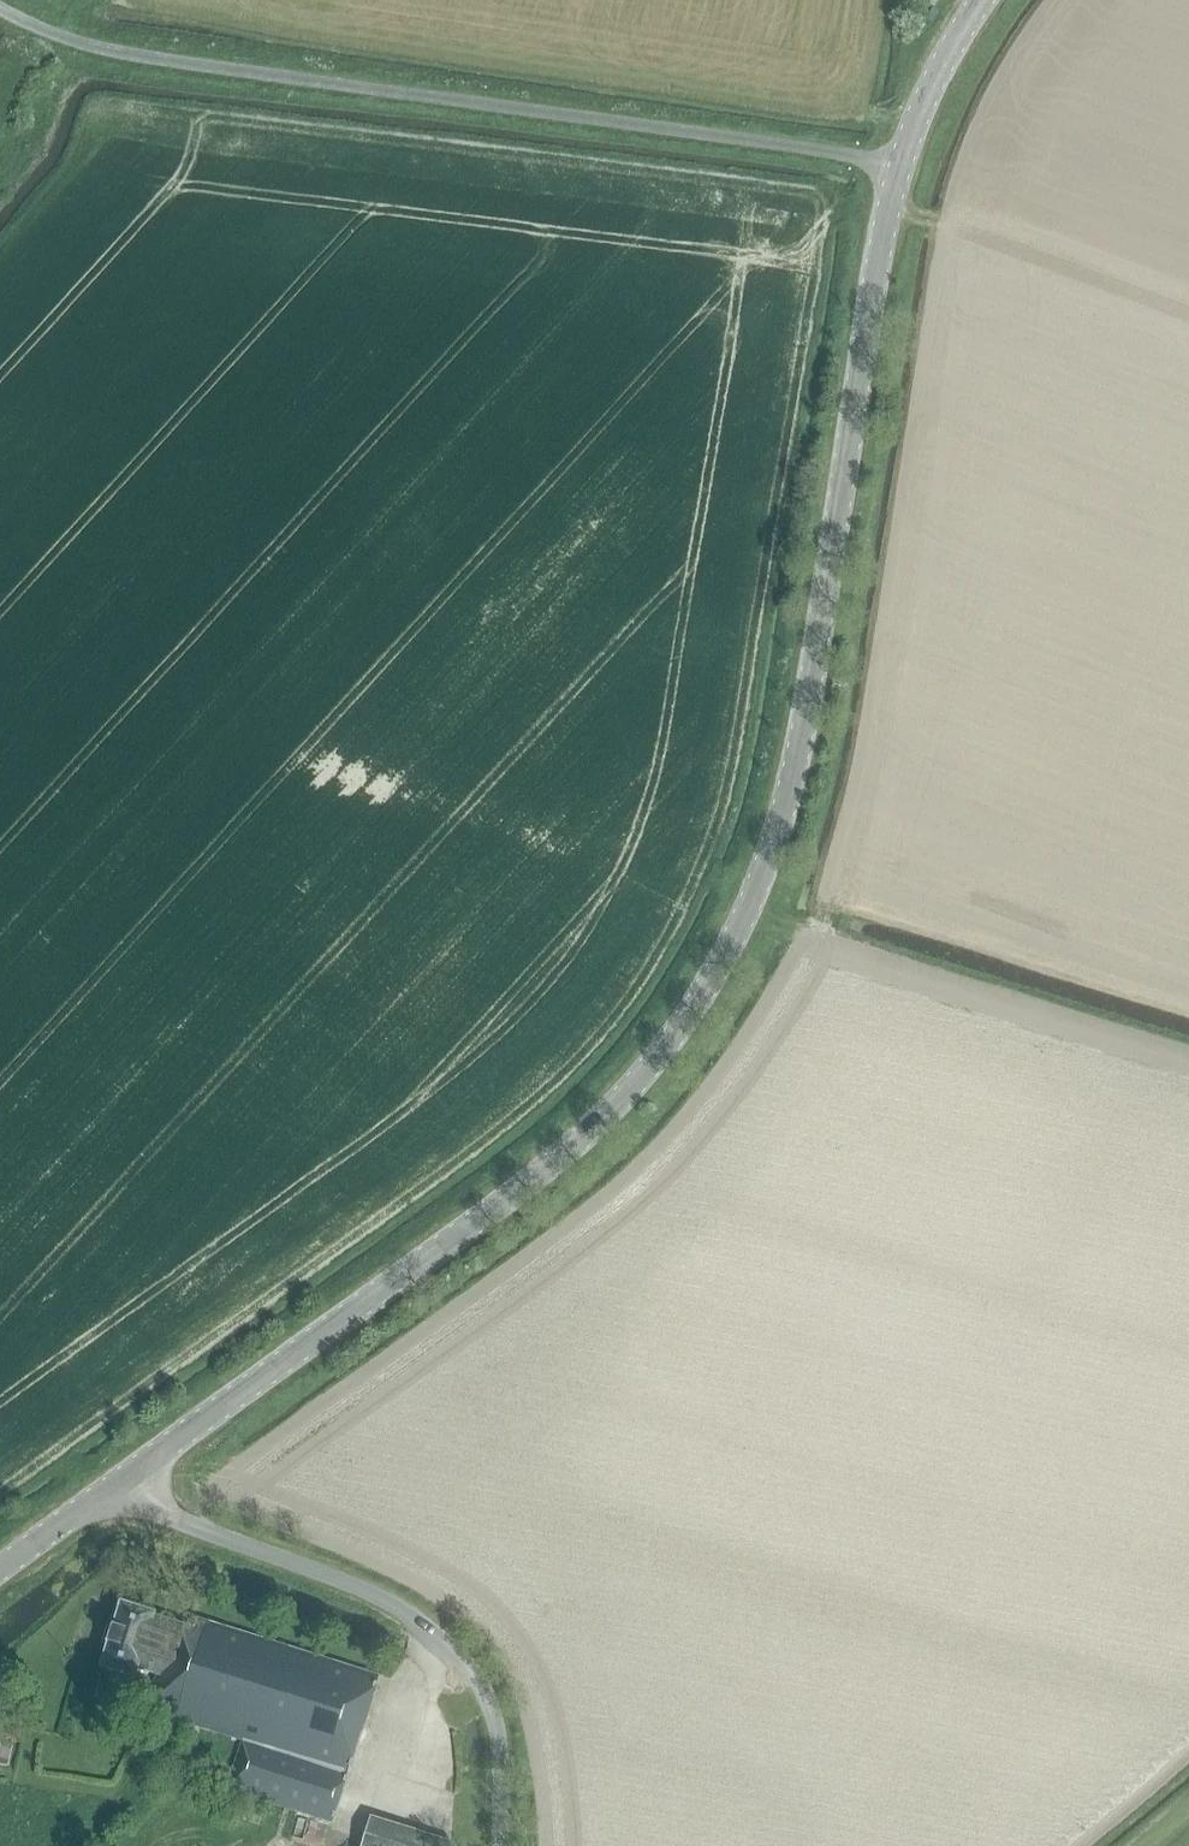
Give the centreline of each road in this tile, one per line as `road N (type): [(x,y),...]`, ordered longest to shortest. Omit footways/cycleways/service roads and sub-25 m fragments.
road 1 (tertiary): [(108,1490),(584,1134),(624,1096),(699,990),(771,844),(795,767),(898,167),(933,76),(977,0)]
road 2 (tertiary): [(108,1490),(371,1592),(447,1643),(488,1701),(497,1743),(498,1845)]
road 3 (tertiary): [(0,1569),(108,1490)]

